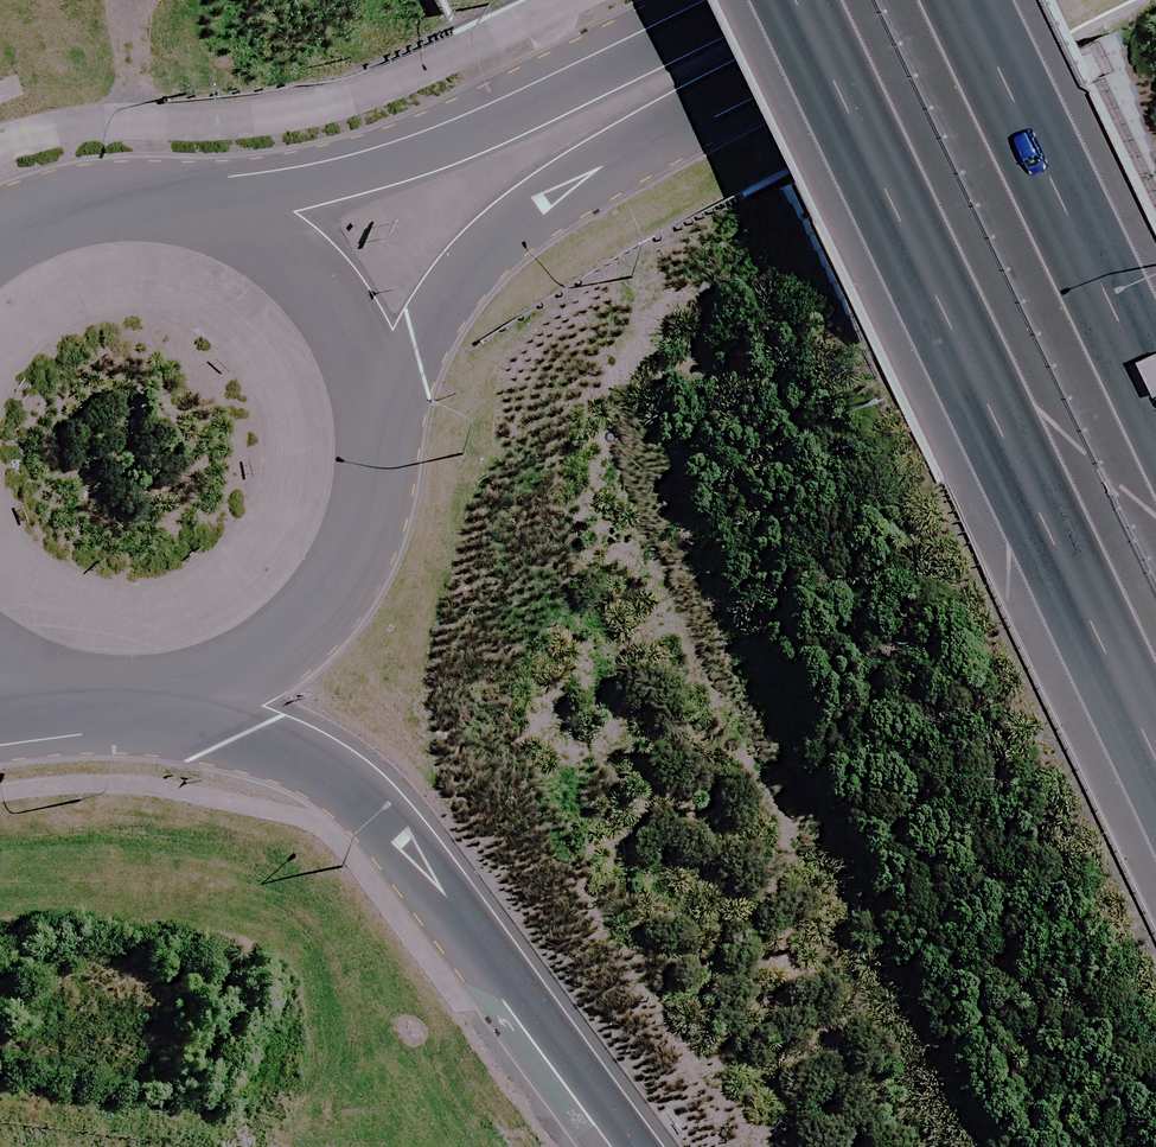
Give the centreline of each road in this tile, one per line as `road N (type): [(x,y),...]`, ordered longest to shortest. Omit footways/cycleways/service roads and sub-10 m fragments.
road 1 (motorway): [(1155,754),(804,0)]
road 2 (secondary): [(924,0),(576,180),(513,224),(420,349),(360,464)]
road 3 (motorway): [(632,1146),(481,934),(366,802),(267,733),(192,694)]
road 4 (secondary): [(189,226),(379,158),(714,0)]
road 5 (motorway): [(978,0),(1155,372)]
road 6 (secondary): [(189,226),(259,262),(314,317),(348,387),(360,464)]
road 7 (secondary): [(360,464),(347,539),(312,606),(259,659),(192,694)]
road 8 (secondary): [(0,242),(99,214),(189,226)]

